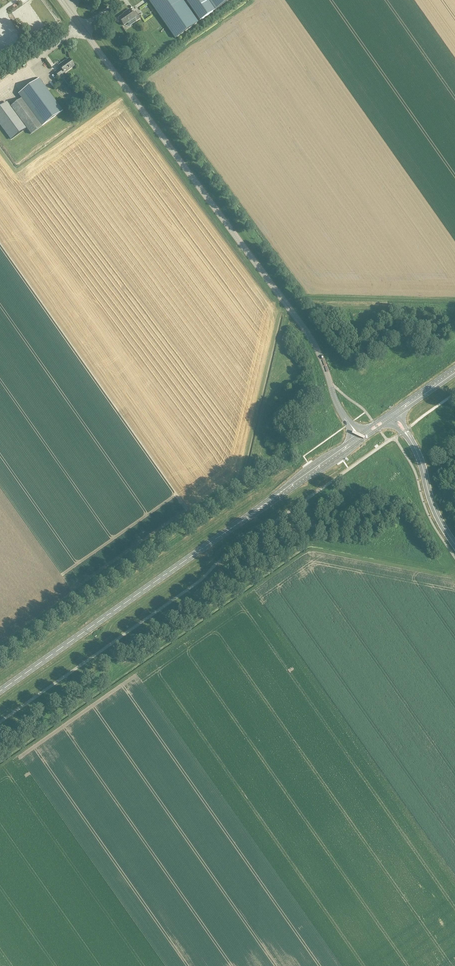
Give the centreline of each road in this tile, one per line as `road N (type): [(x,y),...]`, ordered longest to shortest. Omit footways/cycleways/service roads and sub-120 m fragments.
road 1 (tertiary): [(345,417),(309,337),(61,0)]
road 2 (secondary): [(0,691),(356,440)]
road 3 (secondary): [(454,545),(407,435)]

